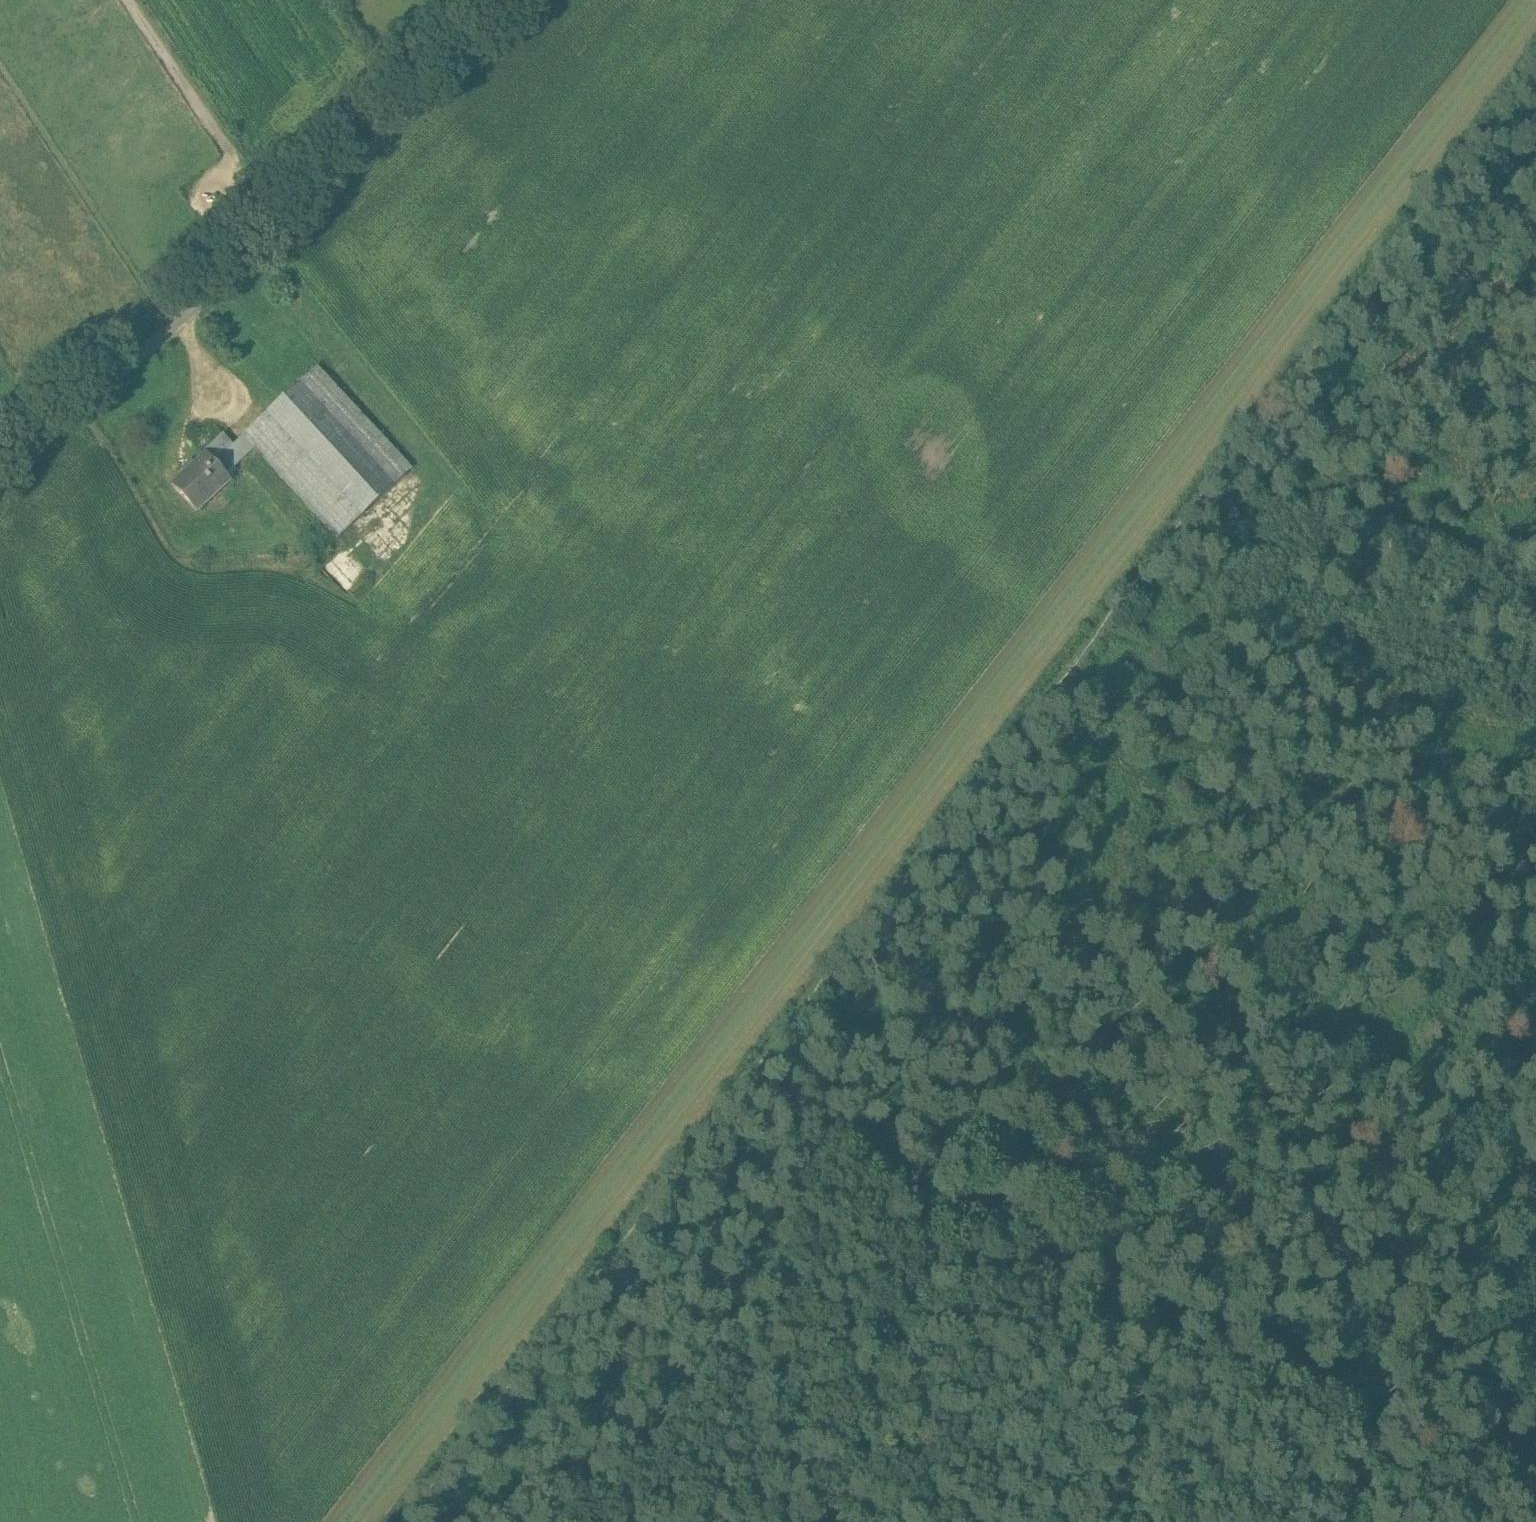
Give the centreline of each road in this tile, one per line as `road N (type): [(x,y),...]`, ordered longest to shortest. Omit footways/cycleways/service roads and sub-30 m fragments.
road 1 (track): [(410,1521),(1535,73)]
road 2 (unclassified): [(0,485),(252,274),(439,97),(526,0)]

